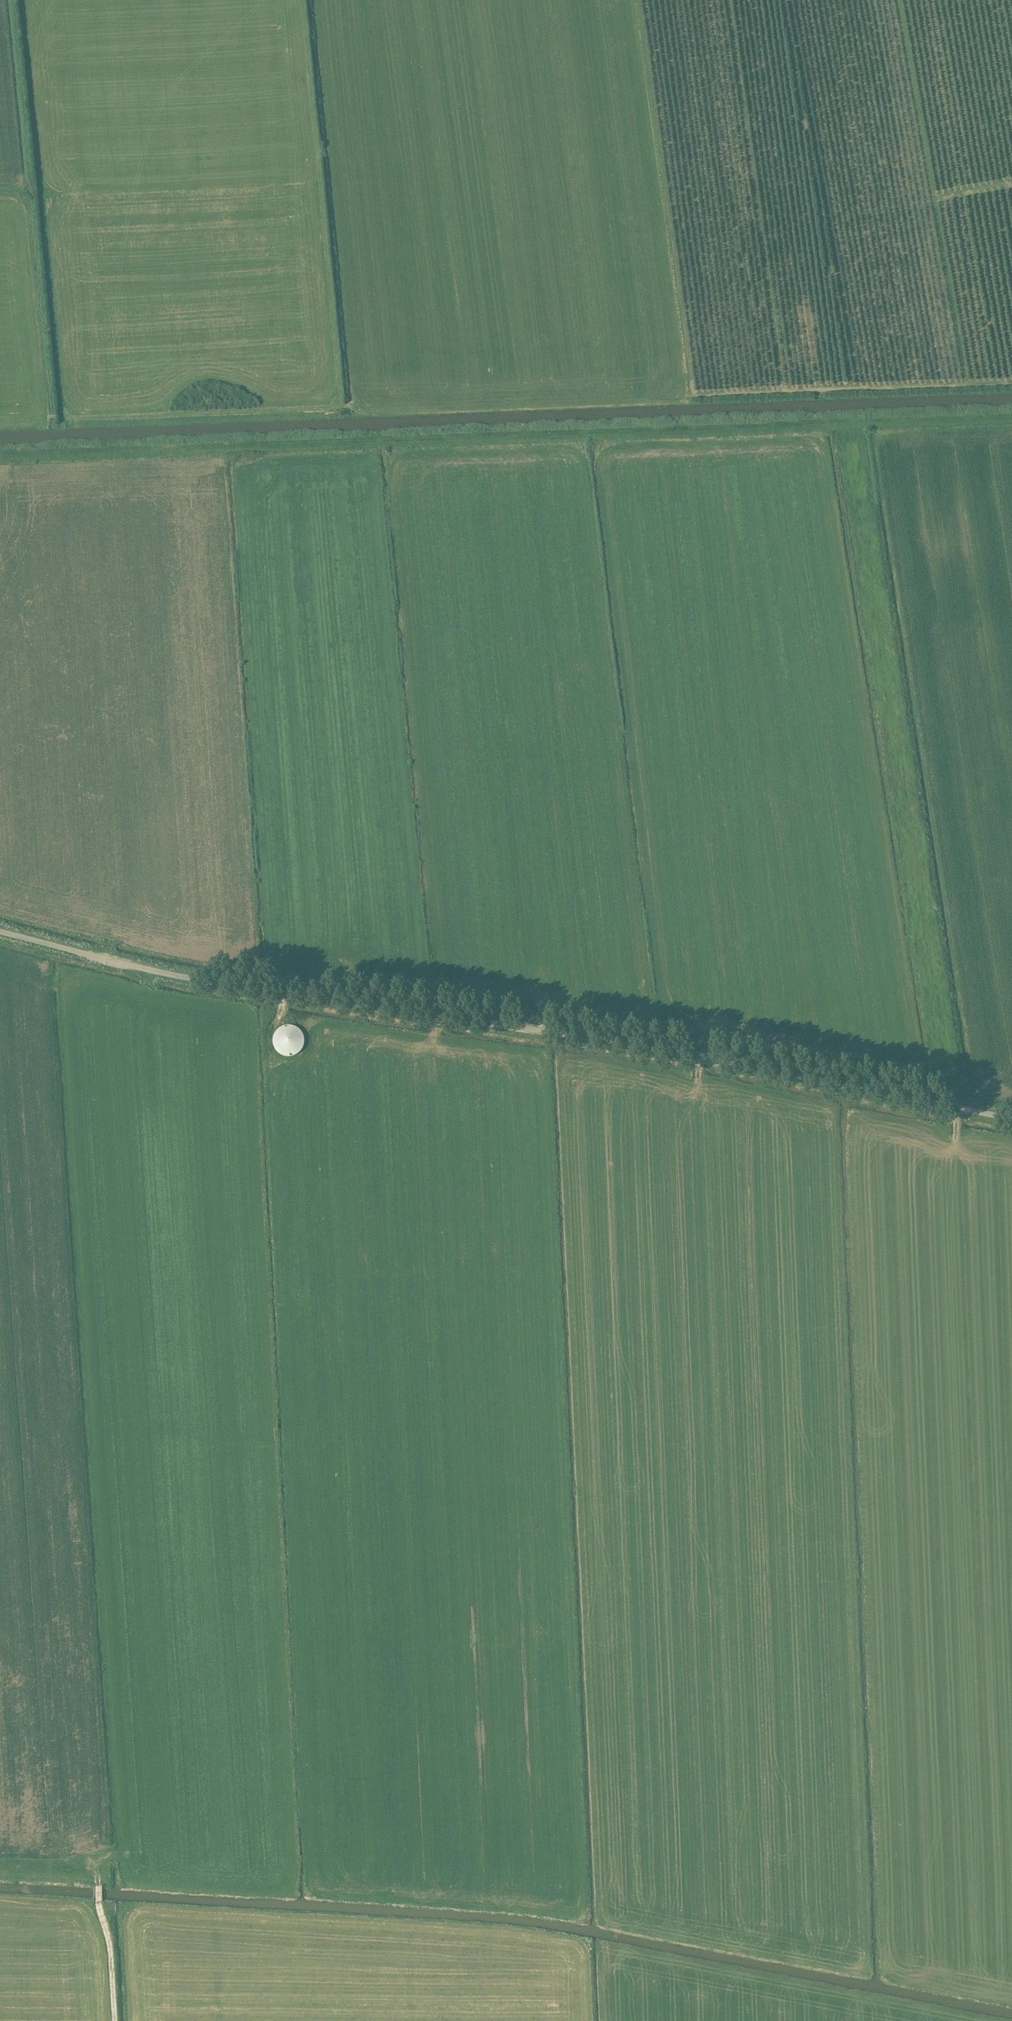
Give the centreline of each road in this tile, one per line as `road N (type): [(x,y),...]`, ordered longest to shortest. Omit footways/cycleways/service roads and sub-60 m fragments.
road 1 (unclassified): [(1011,1119),(546,1031),(192,978),(0,931)]

